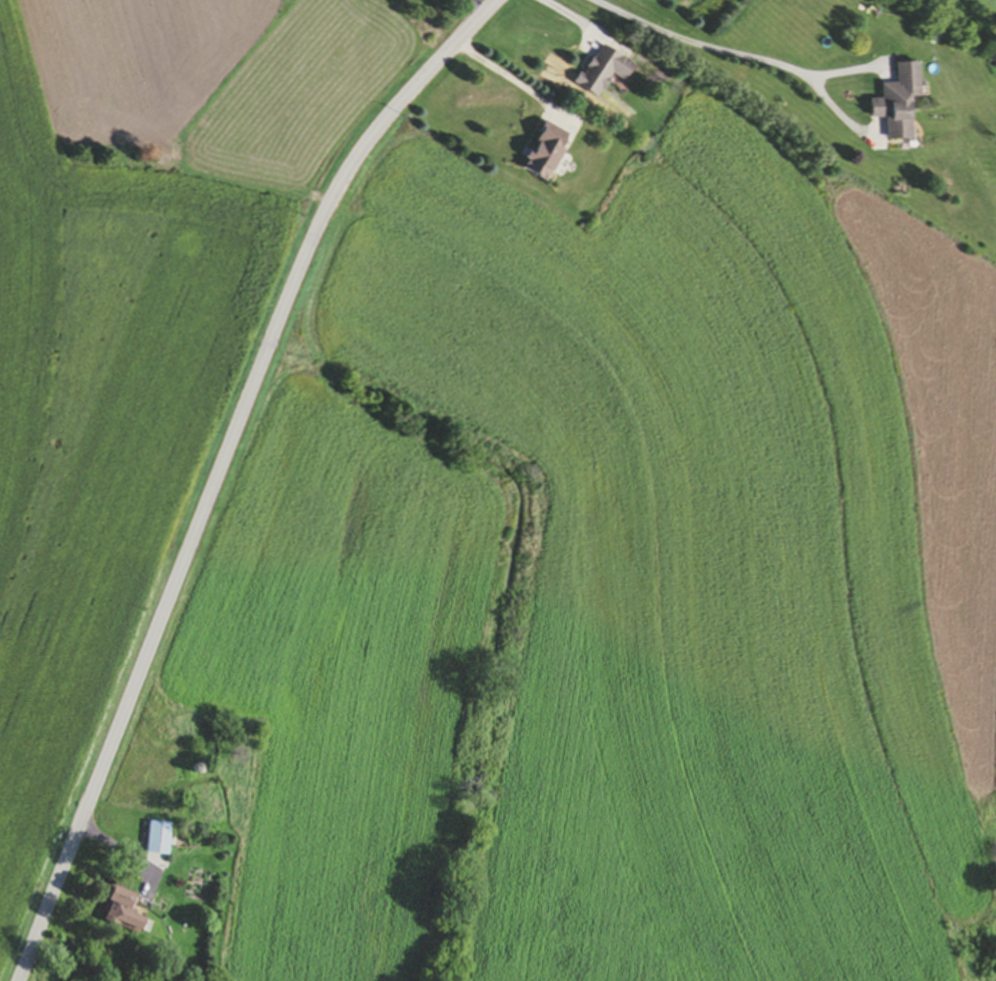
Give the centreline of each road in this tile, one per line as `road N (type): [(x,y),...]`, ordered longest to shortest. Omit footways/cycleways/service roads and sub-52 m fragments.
road 1 (residential): [(19,980),(328,205),(368,144),(499,0)]

